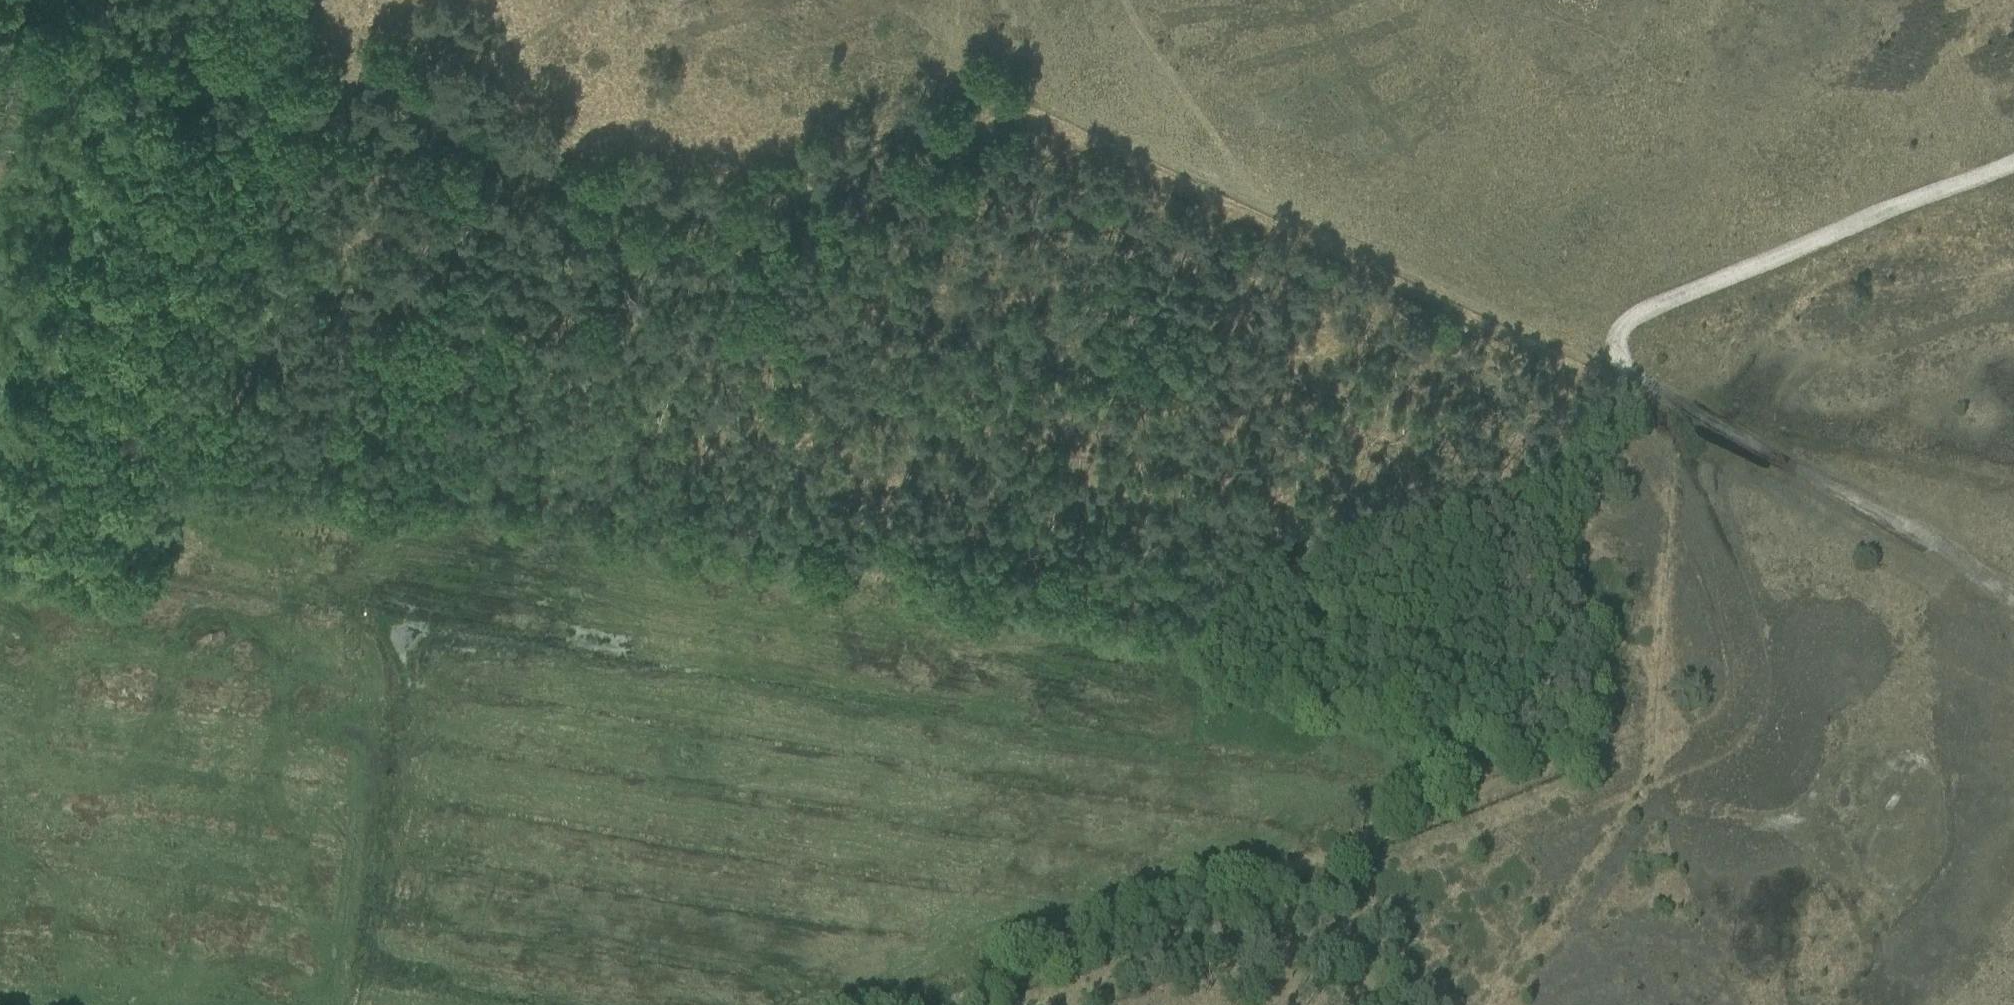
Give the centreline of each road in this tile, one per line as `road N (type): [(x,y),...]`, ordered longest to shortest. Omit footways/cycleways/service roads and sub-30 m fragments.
road 1 (track): [(2013,584),(1625,366),(1612,318),(2013,159)]

